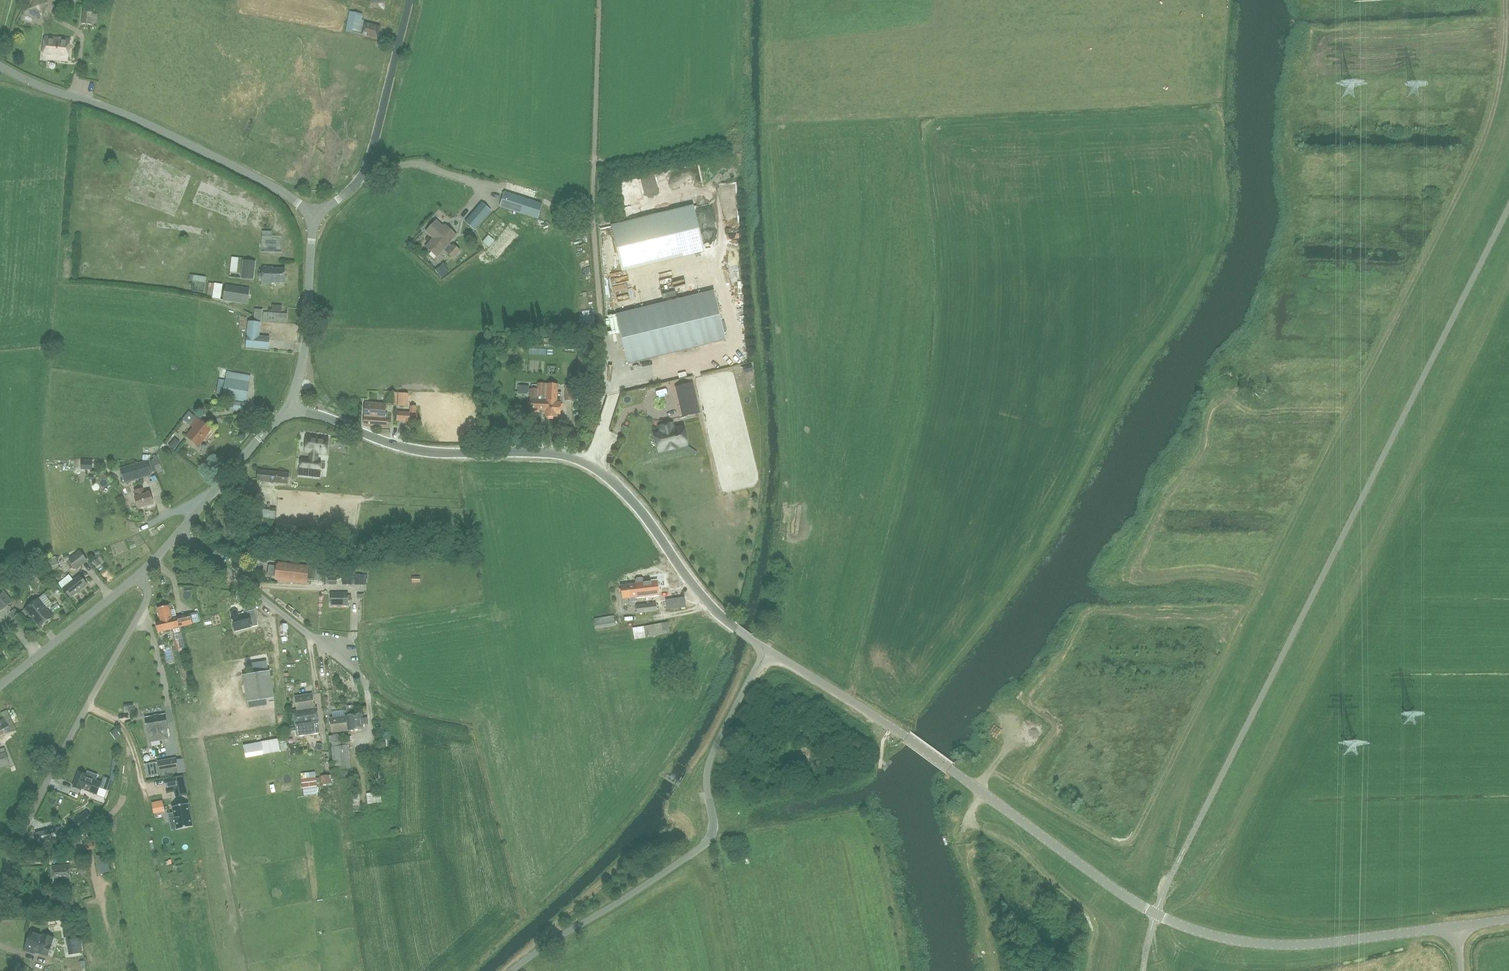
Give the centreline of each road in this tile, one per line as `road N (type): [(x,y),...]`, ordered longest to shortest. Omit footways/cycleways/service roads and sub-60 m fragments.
road 1 (track): [(1504,0),(1498,90),(1473,163),(1133,838),(1114,843),(990,769)]
road 2 (tertiary): [(1508,919),(1292,944),(1181,925),(1130,900),(903,735),(767,651)]
road 3 (tertiary): [(767,651),(705,603),(642,512),(590,463),(555,454),(424,452),(315,412),(291,411)]
road 4 (unclassified): [(511,970),(710,839),(709,761),(767,651)]
road 5 (tertiary): [(319,217),(135,117),(0,66)]
road 6 (unclassified): [(0,890),(38,795),(145,602),(140,572)]
road 7 (track): [(605,335),(592,200),(600,0)]
road 8 (unclassified): [(410,0),(363,175),(319,217)]
road 9 (unclassified): [(358,672),(177,532)]
road 10 (tertiary): [(291,411),(319,217)]
road 11 (tertiary): [(0,685),(140,572)]
road 12 (tertiary): [(177,532),(291,411)]

